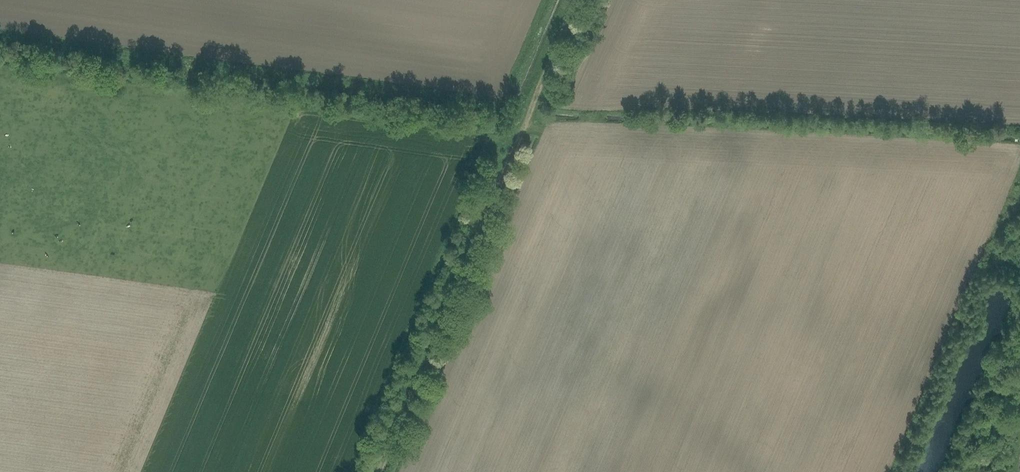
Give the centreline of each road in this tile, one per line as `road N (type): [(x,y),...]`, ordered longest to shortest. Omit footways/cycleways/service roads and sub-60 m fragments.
road 1 (track): [(580,0),(378,471)]

